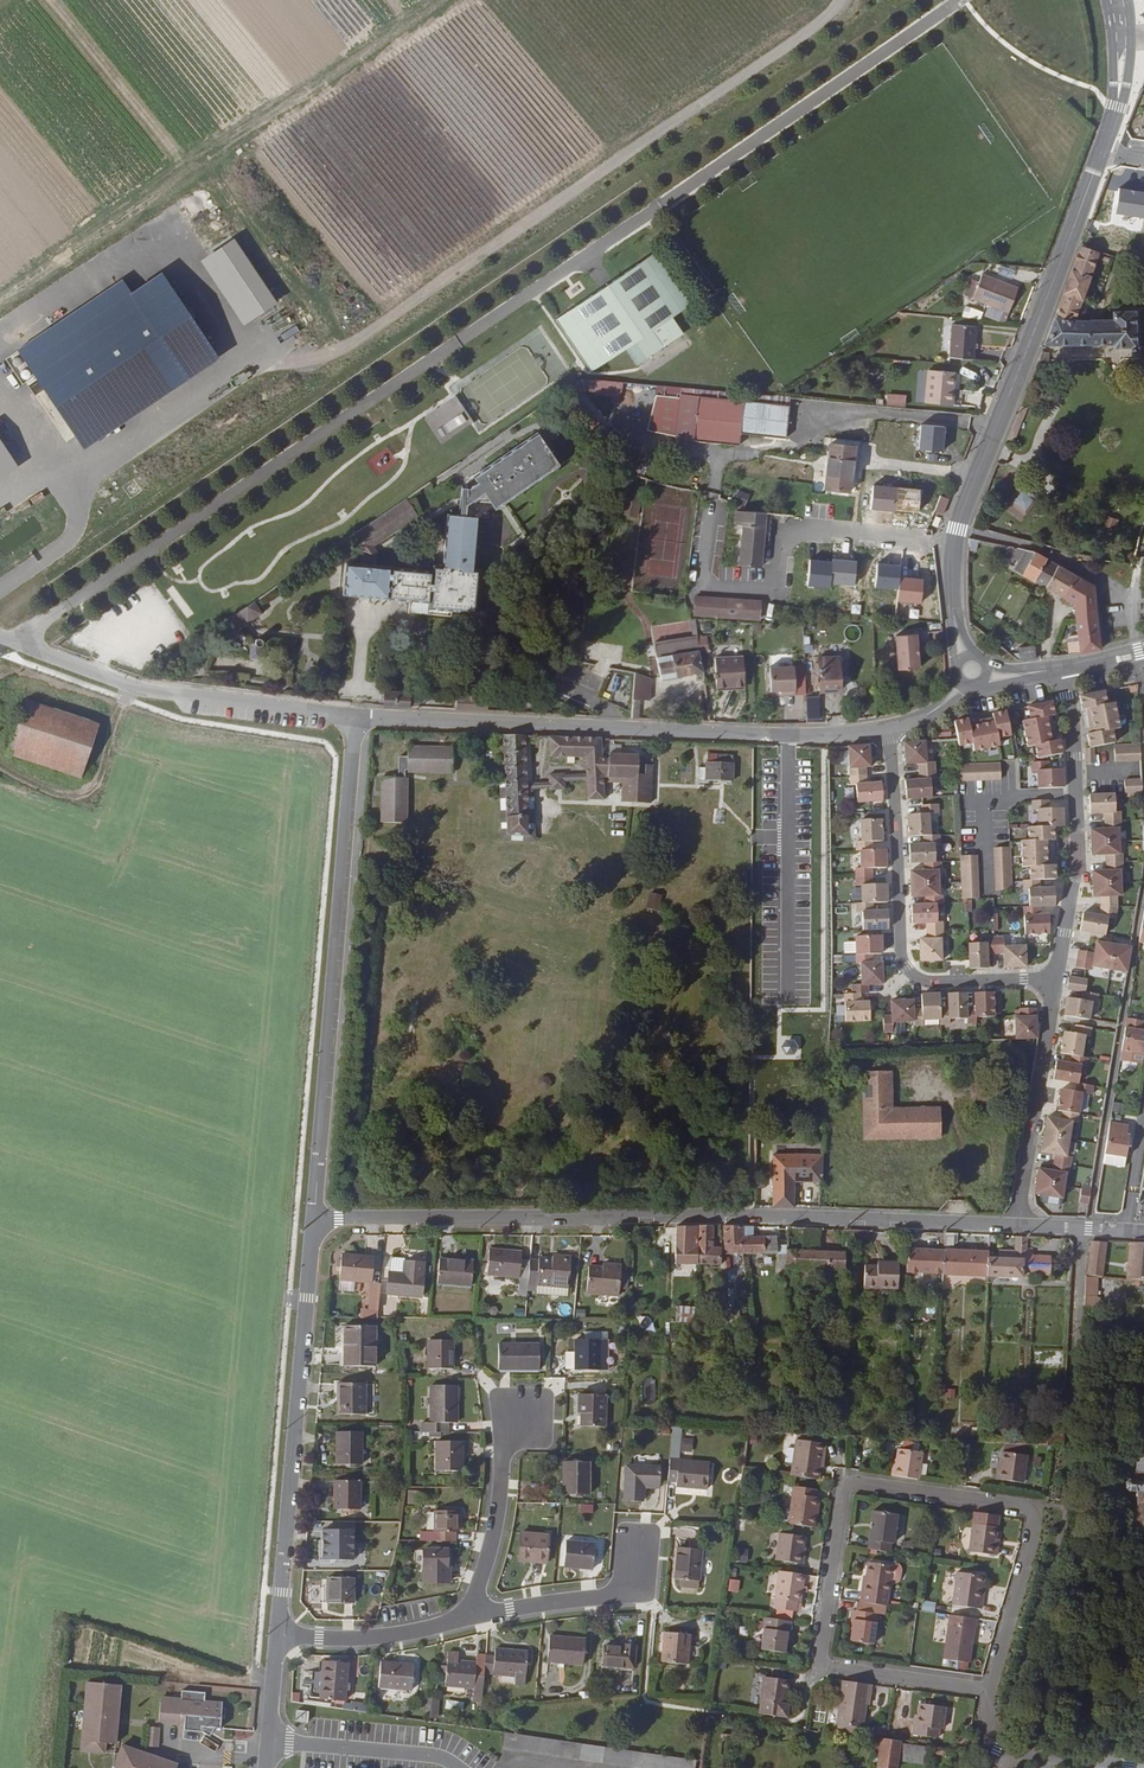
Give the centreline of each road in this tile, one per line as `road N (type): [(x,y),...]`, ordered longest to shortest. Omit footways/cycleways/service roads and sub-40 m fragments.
road 1 (residential): [(314,1221),(749,1216),(1019,1227)]
road 2 (residential): [(1035,1523),(1023,1505),(857,1482),(844,1491),(818,1653),(824,1663),(989,1689)]
road 3 (tertiary): [(972,671),(953,608),(958,529),(1101,154)]
road 4 (unclassified): [(355,719),(790,735),(889,726)]
road 5 (residential): [(355,719),(314,1221)]
road 6 (residential): [(314,1221),(277,1633)]
road 7 (residential): [(1058,977),(929,983),(906,967),(889,726)]
road 8 (unclassified): [(0,639),(149,692),(355,719)]
road 9 (track): [(0,303),(302,102)]
road 10 (residential): [(1058,977),(1077,828),(1062,669)]
road 11 (residential): [(1019,1227),(1058,977)]
road 12 (residential): [(526,1417),(505,1453),(497,1524),(470,1617)]
road 13 (track): [(0,765),(76,797),(96,777),(137,688)]
road 14 (residential): [(470,1617),(380,1637),(277,1633)]
road 15 (residential): [(458,1767),(440,1757),(268,1742)]
road 16 (residential): [(635,1559),(614,1596),(470,1617)]
road 17 (residential): [(989,1689),(1035,1523)]
road 18 (tertiary): [(1101,154),(1125,64),(1117,0)]
road 19 (residential): [(1141,1767),(998,1751)]
road 20 (residential): [(1019,1227),(1143,1233)]

